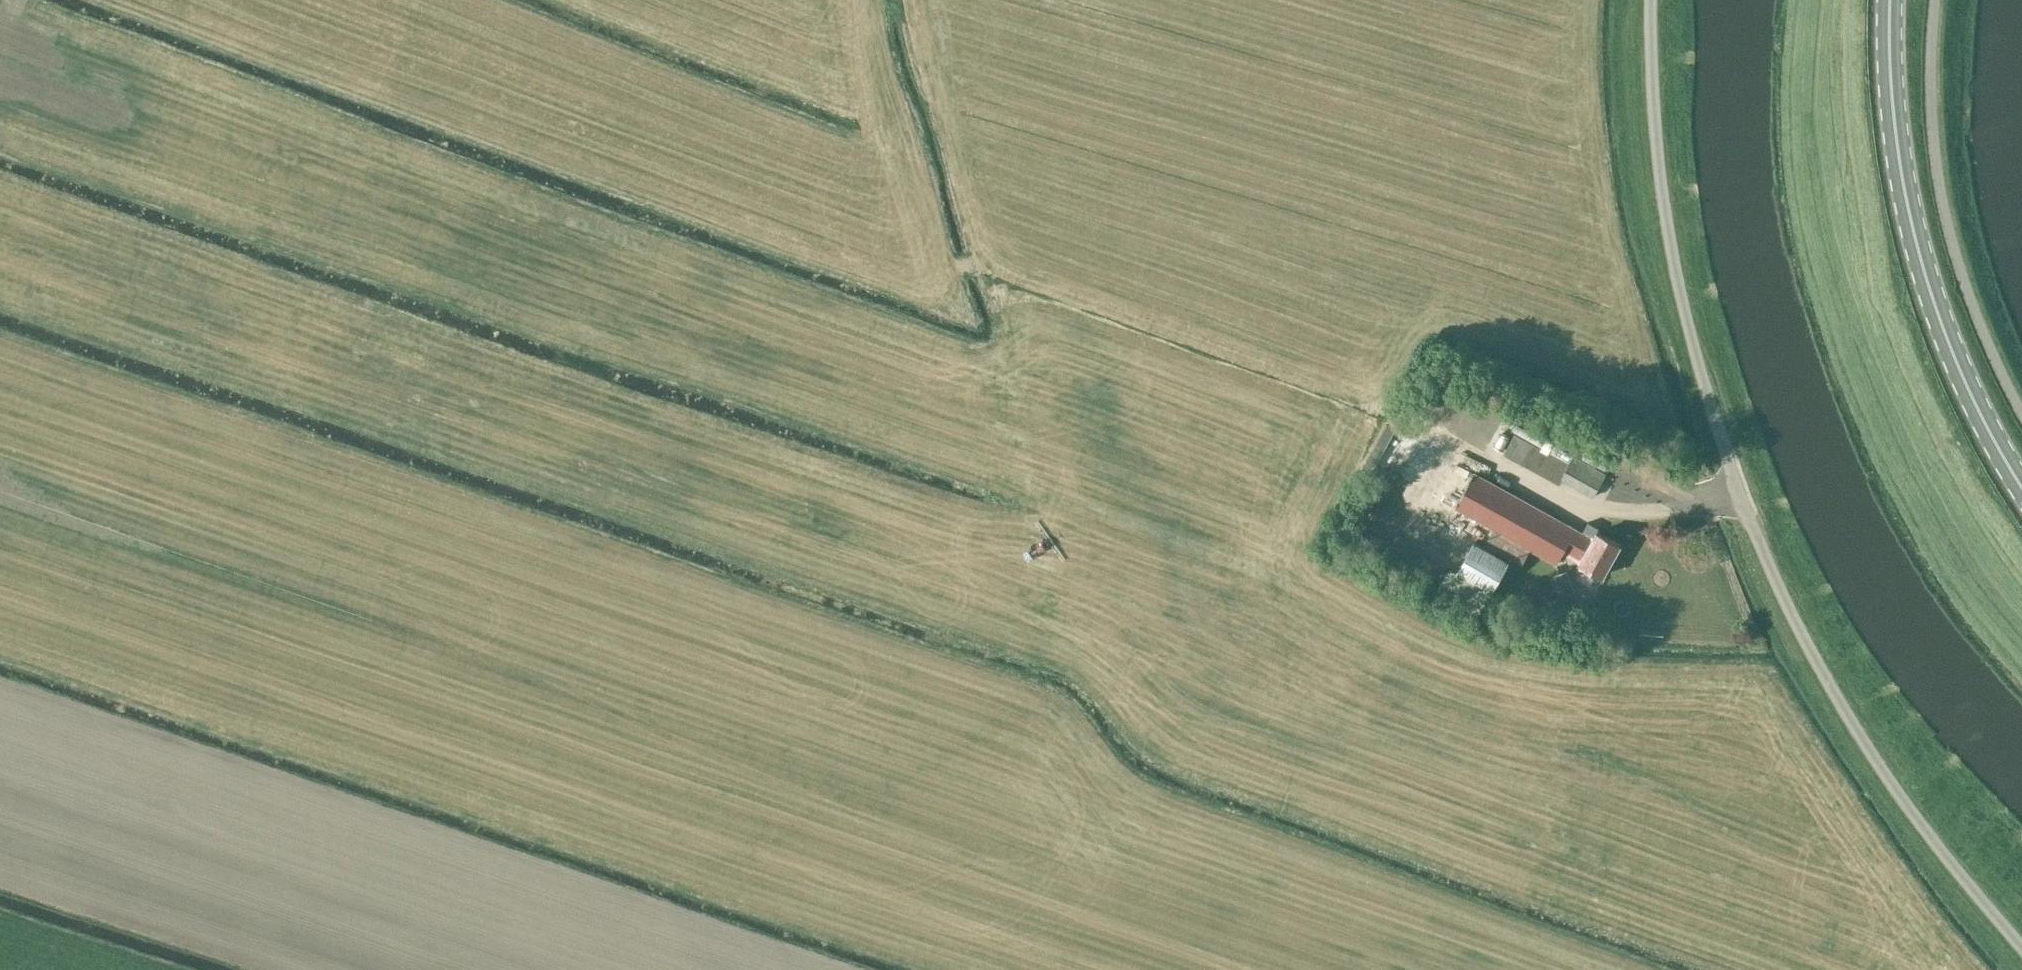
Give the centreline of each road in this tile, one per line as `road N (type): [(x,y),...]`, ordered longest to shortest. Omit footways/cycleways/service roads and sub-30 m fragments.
road 1 (unclassified): [(2021,946),(1923,832),(1825,696),(1728,462),(1673,279),(1654,0)]
road 2 (primary): [(2021,487),(1965,381),(1914,233),(1894,113),(1890,0)]
road 3 (unclassified): [(2021,415),(1975,312),(1945,215),(1931,108),(1935,0)]

